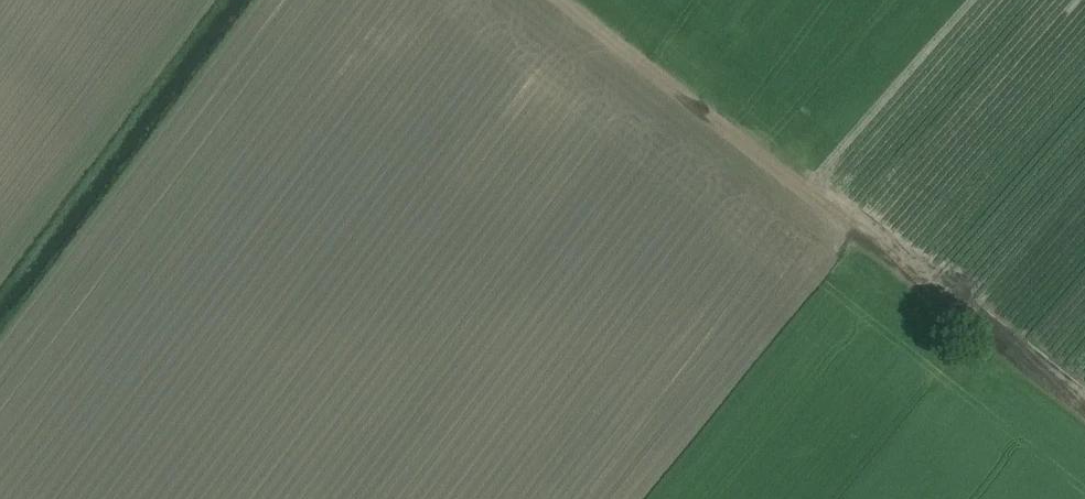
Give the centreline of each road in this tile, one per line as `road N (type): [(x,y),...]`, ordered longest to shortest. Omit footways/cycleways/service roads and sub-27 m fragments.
road 1 (track): [(568,0),(1084,404)]

